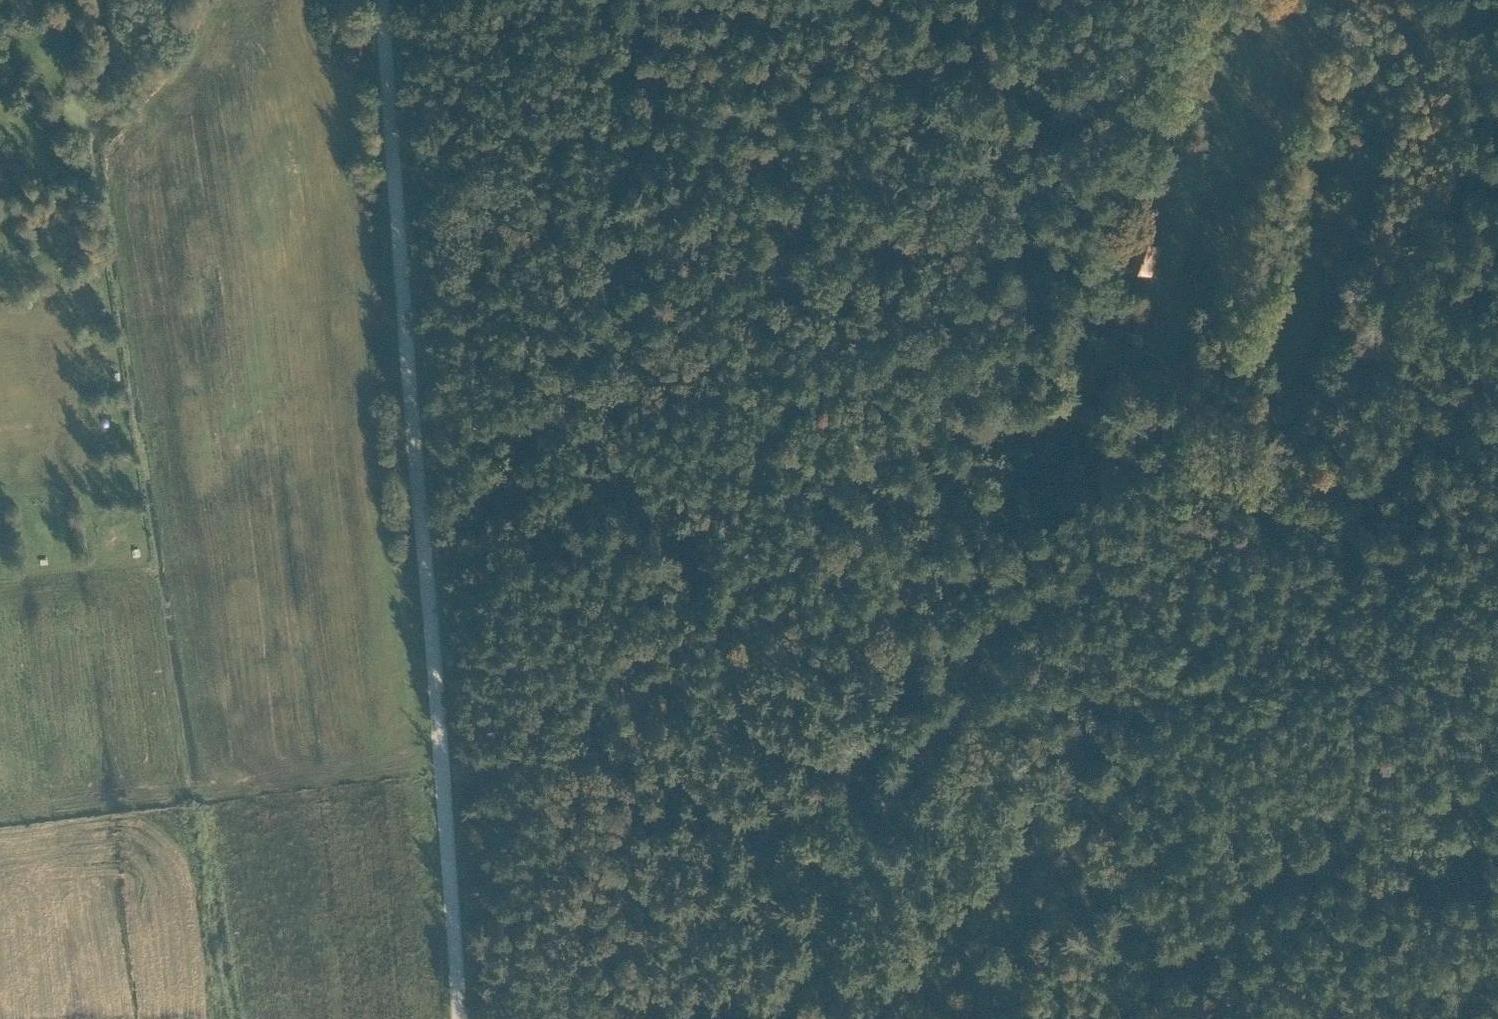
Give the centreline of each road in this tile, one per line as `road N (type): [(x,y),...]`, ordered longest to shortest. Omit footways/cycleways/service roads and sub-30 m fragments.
road 1 (unclassified): [(466,1018),(382,0)]

